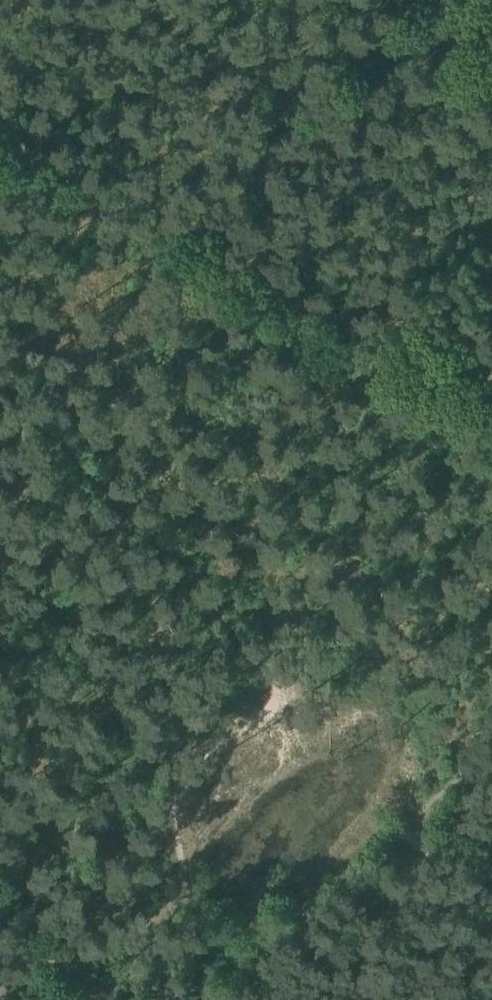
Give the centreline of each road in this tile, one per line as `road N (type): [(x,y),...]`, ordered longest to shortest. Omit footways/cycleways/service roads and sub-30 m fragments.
road 1 (track): [(93,979),(177,889),(187,854),(175,811),(184,783),(269,708),(282,681),(276,646),(51,386)]
road 2 (track): [(0,245),(108,159),(0,86)]
road 3 (track): [(0,965),(57,925),(93,979)]

